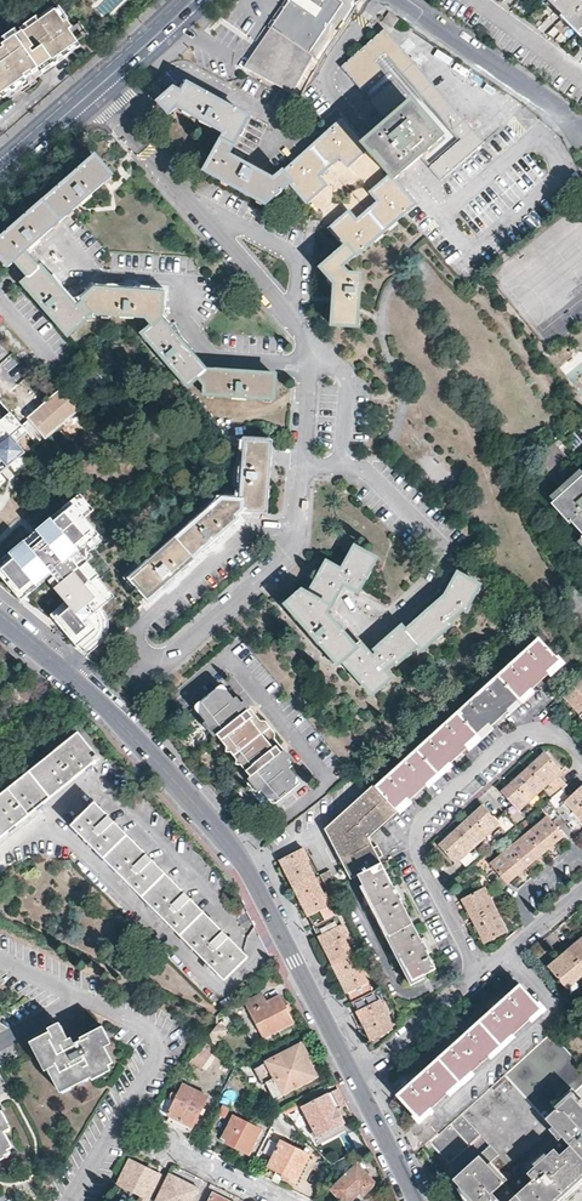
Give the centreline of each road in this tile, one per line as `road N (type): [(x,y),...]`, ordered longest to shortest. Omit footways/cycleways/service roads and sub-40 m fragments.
road 1 (residential): [(355,1080),(241,858),(103,706),(0,616)]
road 2 (residential): [(581,760),(547,736),(514,737),(422,821),(419,856),(482,974)]
road 3 (primary): [(192,0),(0,172)]
road 4 (residential): [(398,0),(559,112),(581,139)]
road 5 (residential): [(482,974),(355,1080)]
road 6 (residential): [(417,1200),(355,1080)]
road 7 (residential): [(167,1143),(282,1200)]
road 8 (residential): [(581,893),(482,974)]

